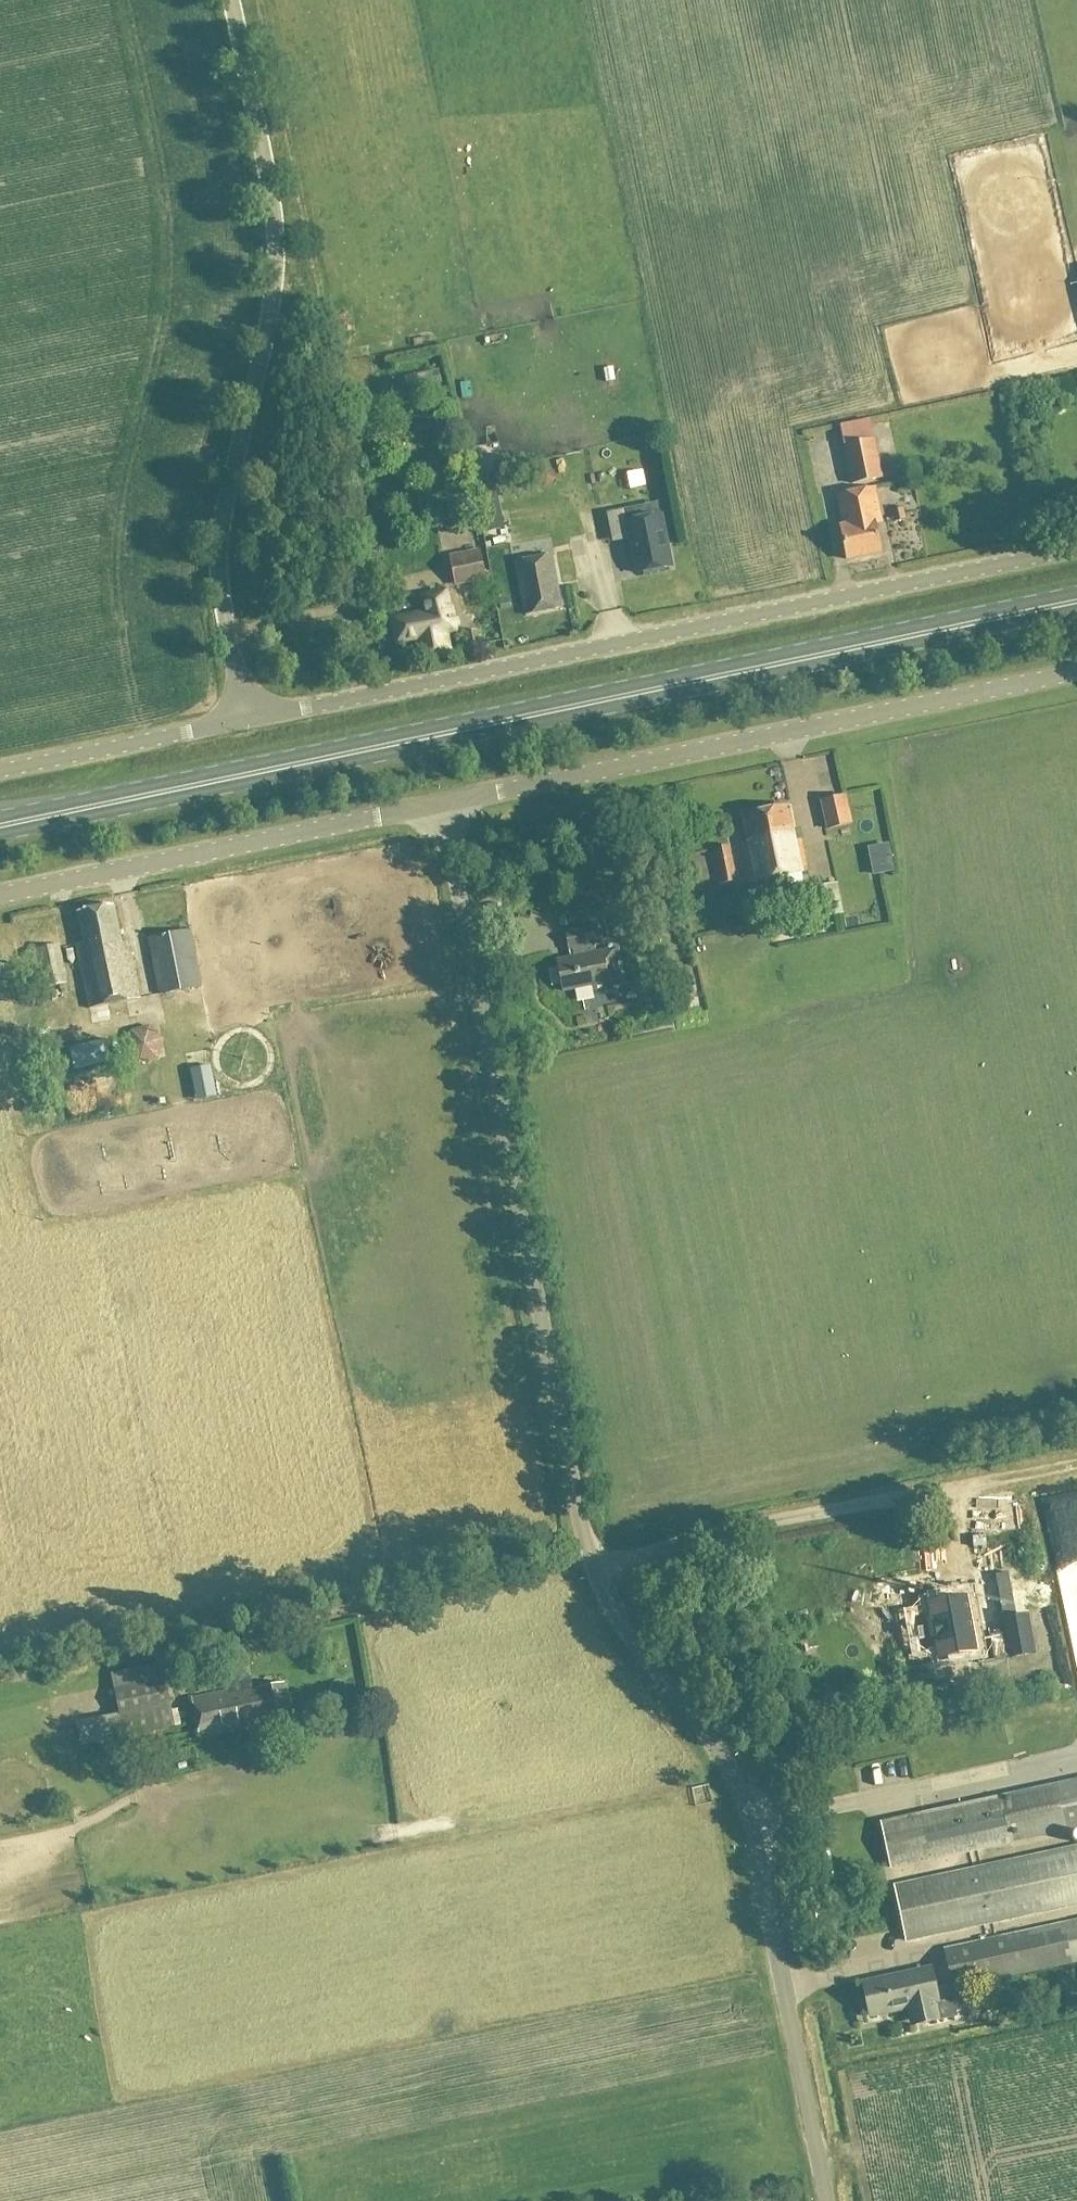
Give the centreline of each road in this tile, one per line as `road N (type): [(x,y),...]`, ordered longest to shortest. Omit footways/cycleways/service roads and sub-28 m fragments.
road 1 (unclassified): [(827,2200),(751,1822),(726,1764),(622,1630),(575,1504),(444,808)]
road 2 (primary): [(0,827),(1076,602)]
road 3 (unclassified): [(248,721),(1076,554)]
road 4 (unclassified): [(248,721),(222,563),(231,484),(281,276),(284,227),(234,0)]
road 5 (unclassified): [(444,808),(1076,672)]
road 6 (unclassified): [(0,900),(444,808)]
road 7 (unclassified): [(0,775),(248,721)]

